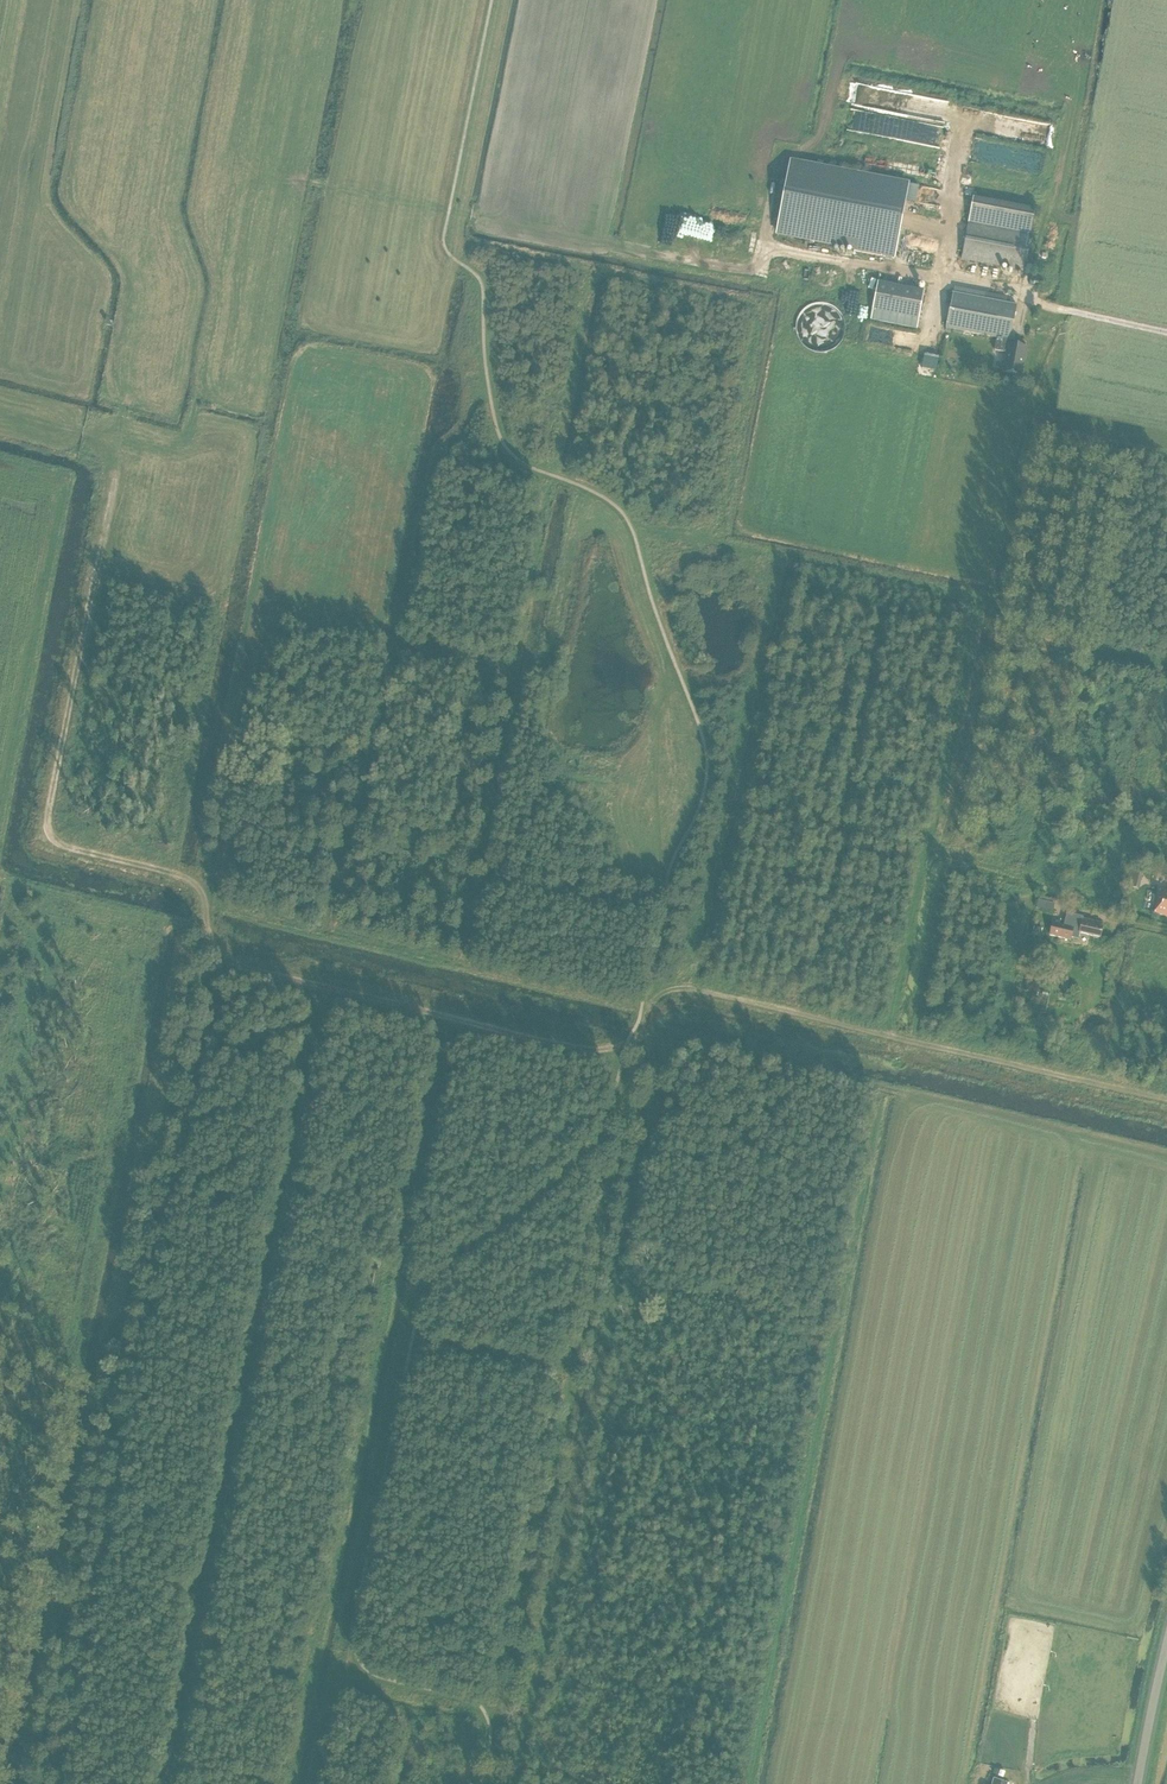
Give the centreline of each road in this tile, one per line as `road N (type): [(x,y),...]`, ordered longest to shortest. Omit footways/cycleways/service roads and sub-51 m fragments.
road 1 (track): [(650,1006),(634,1039),(591,1052),(247,969),(211,940),(204,895),(193,880),(52,841),(47,816),(114,469)]
road 2 (track): [(1166,1098),(708,991),(673,987),(650,1006)]
road 3 (tertiary): [(1139,1783),(1166,1649)]

